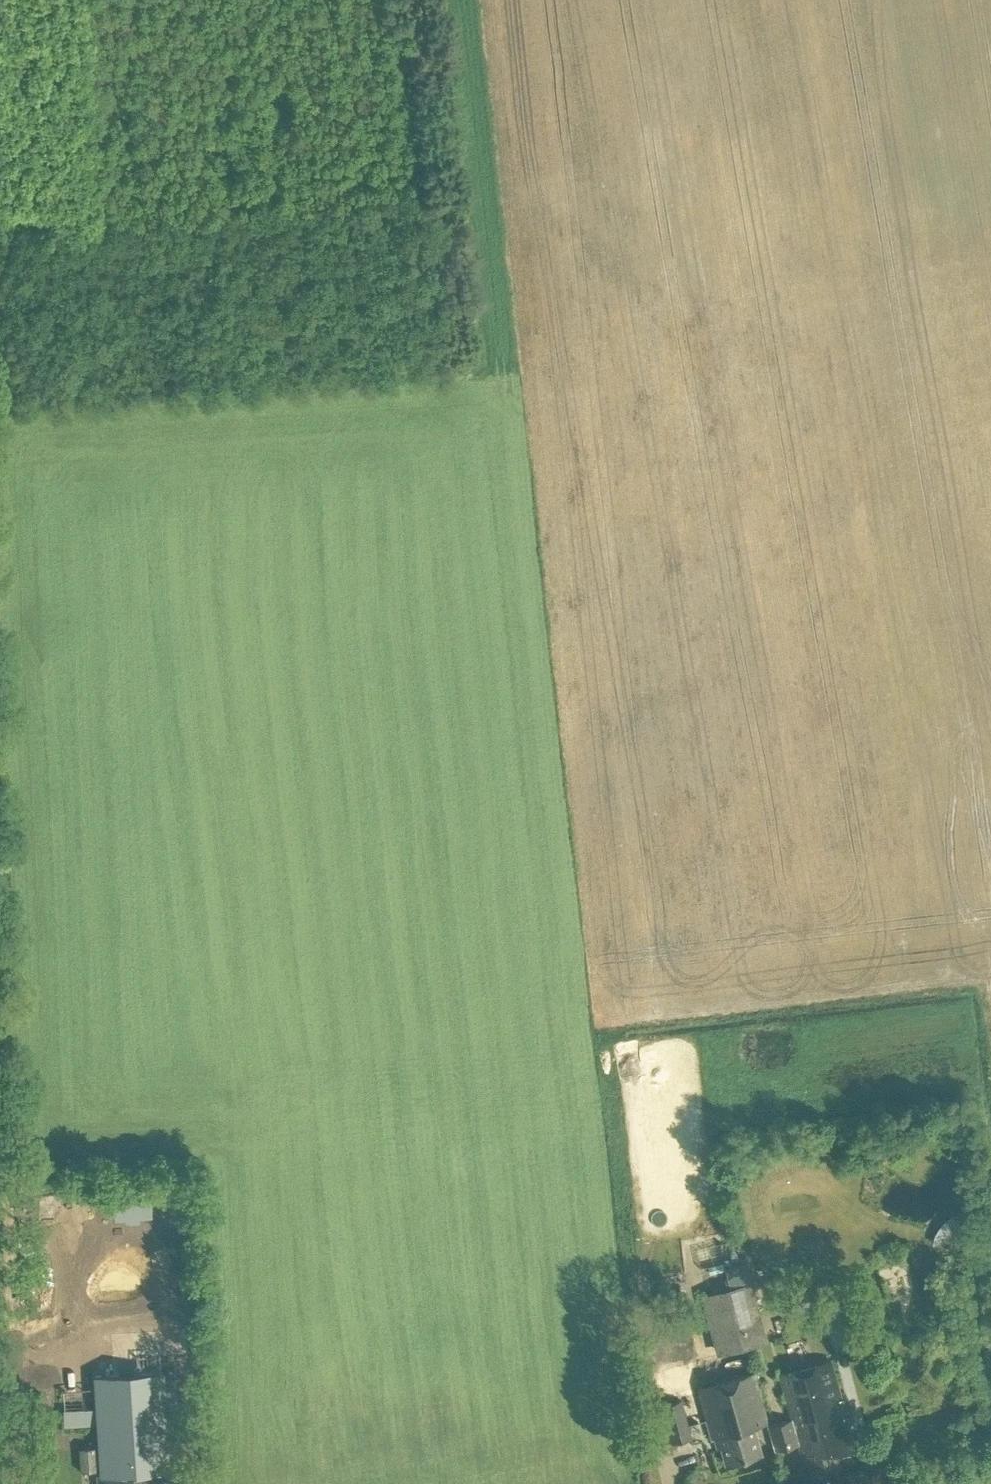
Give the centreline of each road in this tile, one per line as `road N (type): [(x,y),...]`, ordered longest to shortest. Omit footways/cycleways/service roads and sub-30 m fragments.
road 1 (track): [(0,1220),(11,1483)]

